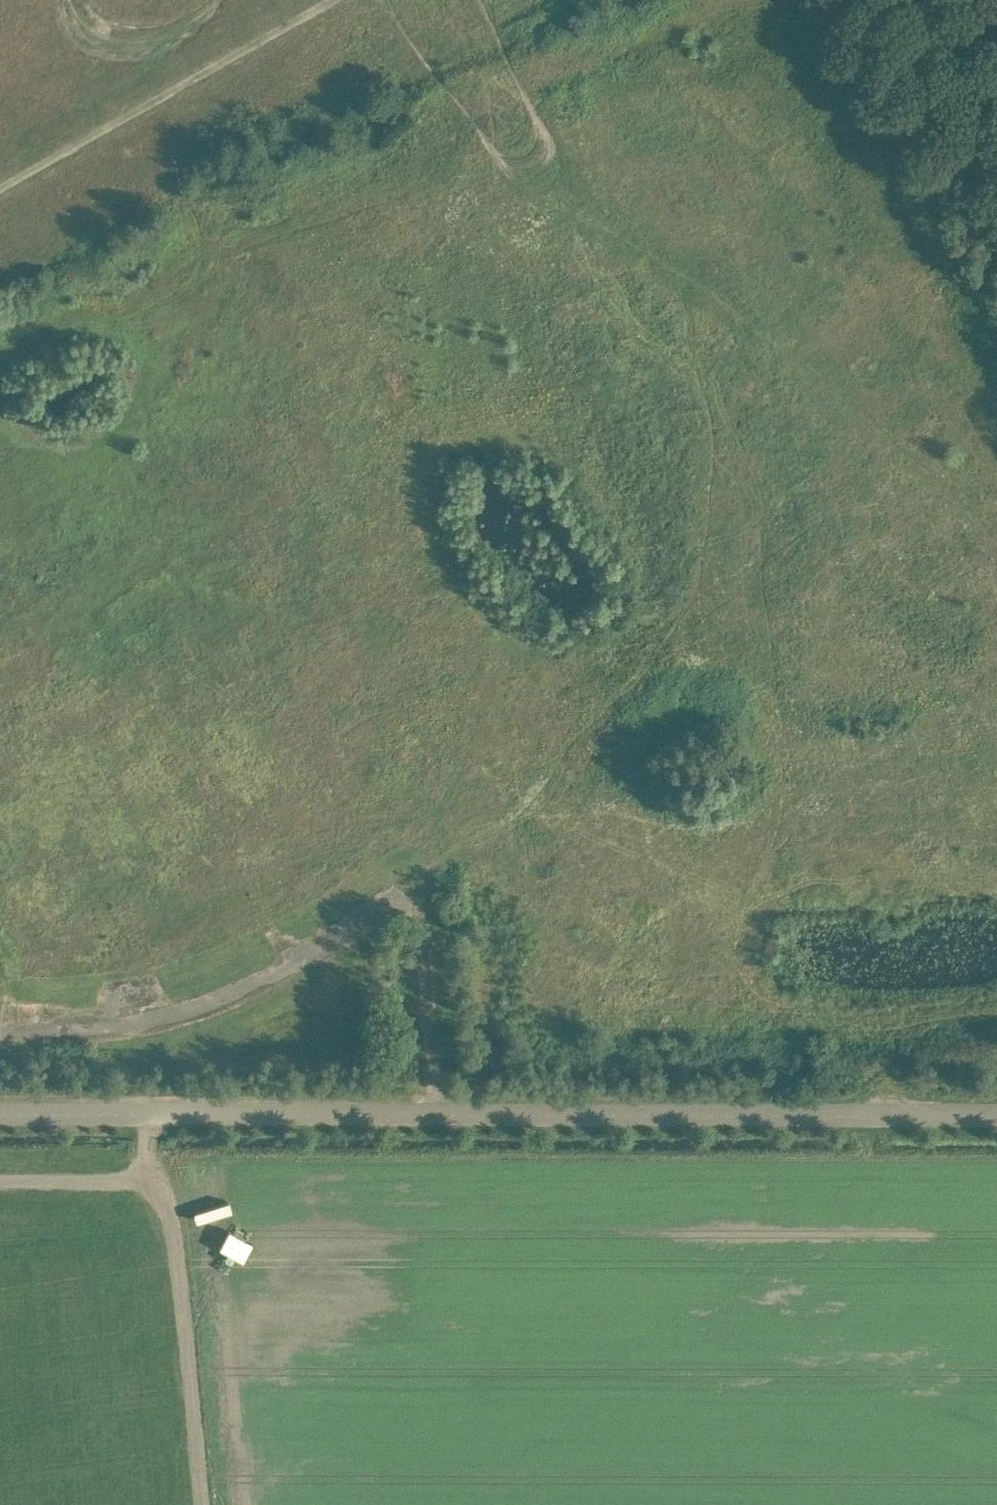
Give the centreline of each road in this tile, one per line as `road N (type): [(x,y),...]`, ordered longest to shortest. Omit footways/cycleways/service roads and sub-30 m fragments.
road 1 (unclassified): [(0,1113),(996,1115)]
road 2 (track): [(340,0),(0,193)]

